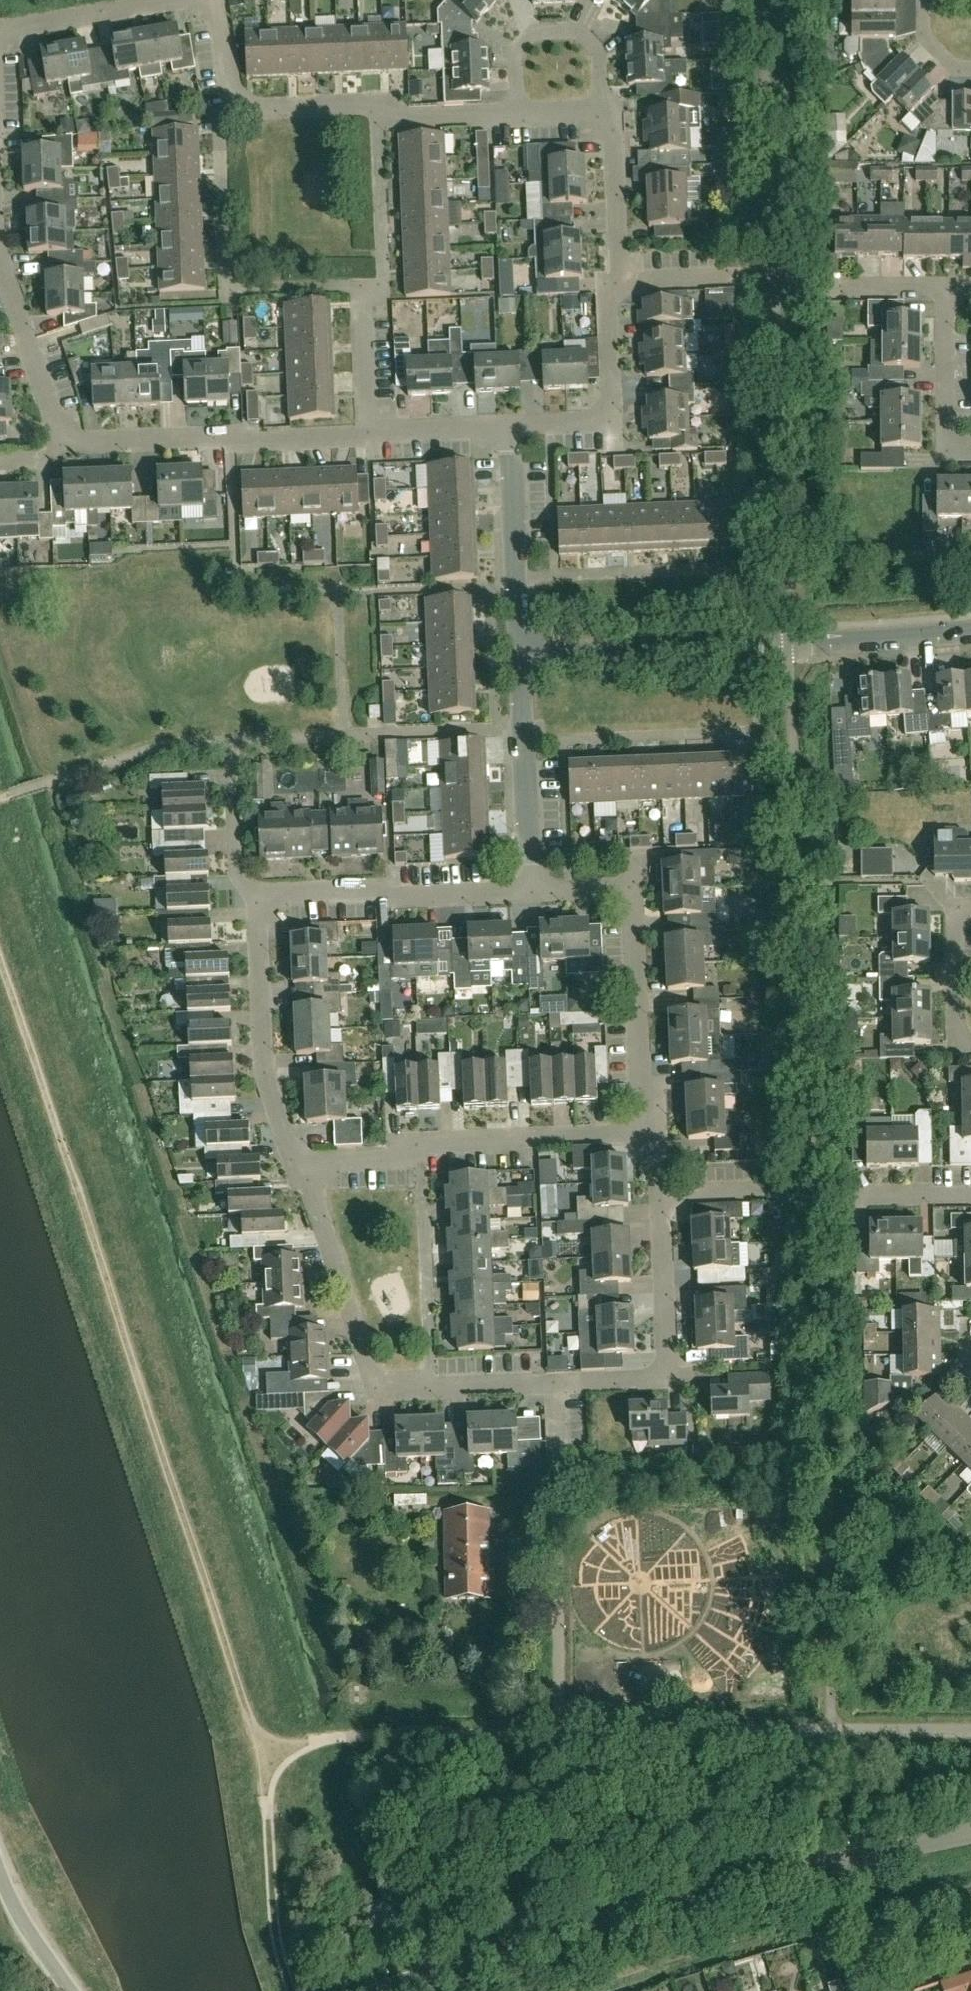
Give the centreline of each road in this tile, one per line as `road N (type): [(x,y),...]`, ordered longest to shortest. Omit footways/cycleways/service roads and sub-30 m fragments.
road 1 (track): [(0,973),(268,1811)]
road 2 (unclassified): [(390,1990),(778,1877),(970,1835)]
road 3 (residential): [(522,655),(970,631)]
road 4 (residential): [(561,1734),(970,1732)]
road 5 (residential): [(654,1136),(641,1106),(634,904),(614,890),(528,891)]
road 6 (residential): [(237,112),(220,122),(226,291),(362,285)]
road 7 (residential): [(68,444),(369,433)]
road 8 (residential): [(428,1388),(387,1385),(369,1373),(296,1167)]
road 9 (residential): [(657,1202),(662,1375),(556,1384)]
road 10 (residential): [(296,1167),(262,1069),(263,899)]
road 11 (residential): [(263,899),(528,891)]
road 12 (residential): [(428,1388),(422,1148)]
road 13 (residential): [(422,1148),(654,1136)]
road 14 (residential): [(602,112),(601,52),(583,34),(532,36),(518,55),(521,113)]
road 15 (residential): [(528,861),(522,655)]
road 16 (track): [(356,1738),(561,1734)]
road 17 (residential): [(522,655),(511,452)]
road 18 (residential): [(68,444),(0,256)]
road 19 (residential): [(362,285),(383,285),(377,119)]
road 20 (residential): [(0,31),(179,0)]
road 21 (track): [(268,1811),(277,1942),(290,1990)]
road 22 (residential): [(610,282),(620,270),(614,123),(602,112)]
road 23 (residential): [(946,458),(945,287)]
road 24 (residential): [(970,1048),(957,1048),(955,906),(970,906)]
road 25 (residential): [(263,899),(236,870),(234,744)]
road 26 (residential): [(369,433),(362,285)]
road 27 (residential): [(521,113),(377,119)]
road 28 (residential): [(377,119),(358,108),(237,112)]
road 29 (residential): [(369,433),(510,427)]
road 30 (residential): [(795,1197),(657,1202)]
road 31 (unclassified): [(0,1874),(72,1990)]
road 32 (residential): [(560,1517),(556,1384)]
road 33 (residential): [(296,1167),(401,1162),(422,1148)]
road 34 (residential): [(556,1384),(428,1388)]
road 35 (track): [(356,1738),(296,1755),(273,1782),(268,1811)]
road 36 (residential): [(610,282),(737,277)]
road 37 (residential): [(615,409),(610,282)]
road 38 (residential): [(970,1195),(845,1195)]
road 39 (residential): [(945,287),(824,288)]

